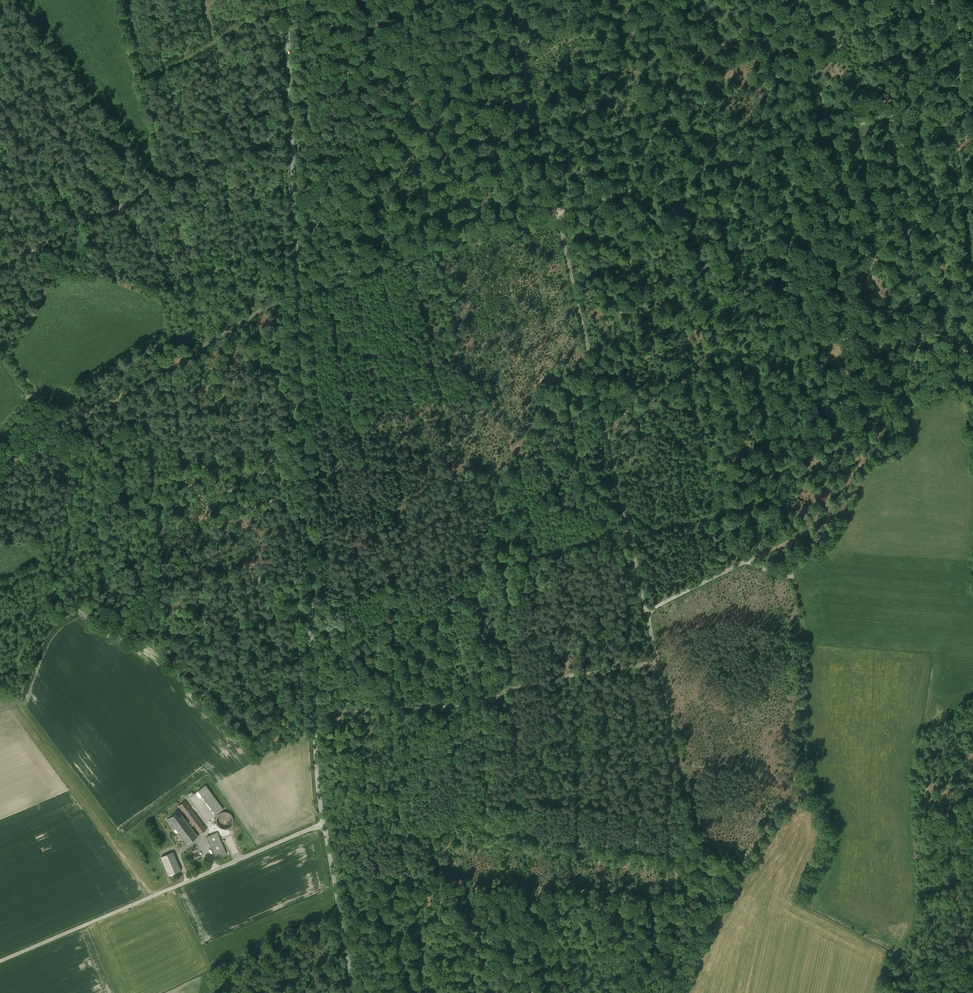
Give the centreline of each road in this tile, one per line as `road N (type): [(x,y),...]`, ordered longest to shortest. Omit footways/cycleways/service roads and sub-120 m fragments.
road 1 (track): [(506,0),(699,852),(694,864),(324,823)]
road 2 (track): [(972,92),(298,287)]
road 3 (tertiary): [(298,287),(324,823)]
road 4 (track): [(292,134),(169,182),(144,83),(279,6),(308,0)]
road 5 (track): [(796,0),(891,377)]
road 6 (unclassified): [(324,823),(0,962)]
road 7 (track): [(0,469),(298,287)]
road 8 (track): [(314,711),(451,705),(656,663)]
road 9 (tertiary): [(298,287),(286,0)]
road 10 (track): [(363,0),(375,264)]
road 11 (tertiary): [(324,823),(354,992)]
road 12 (track): [(641,992),(686,863)]

